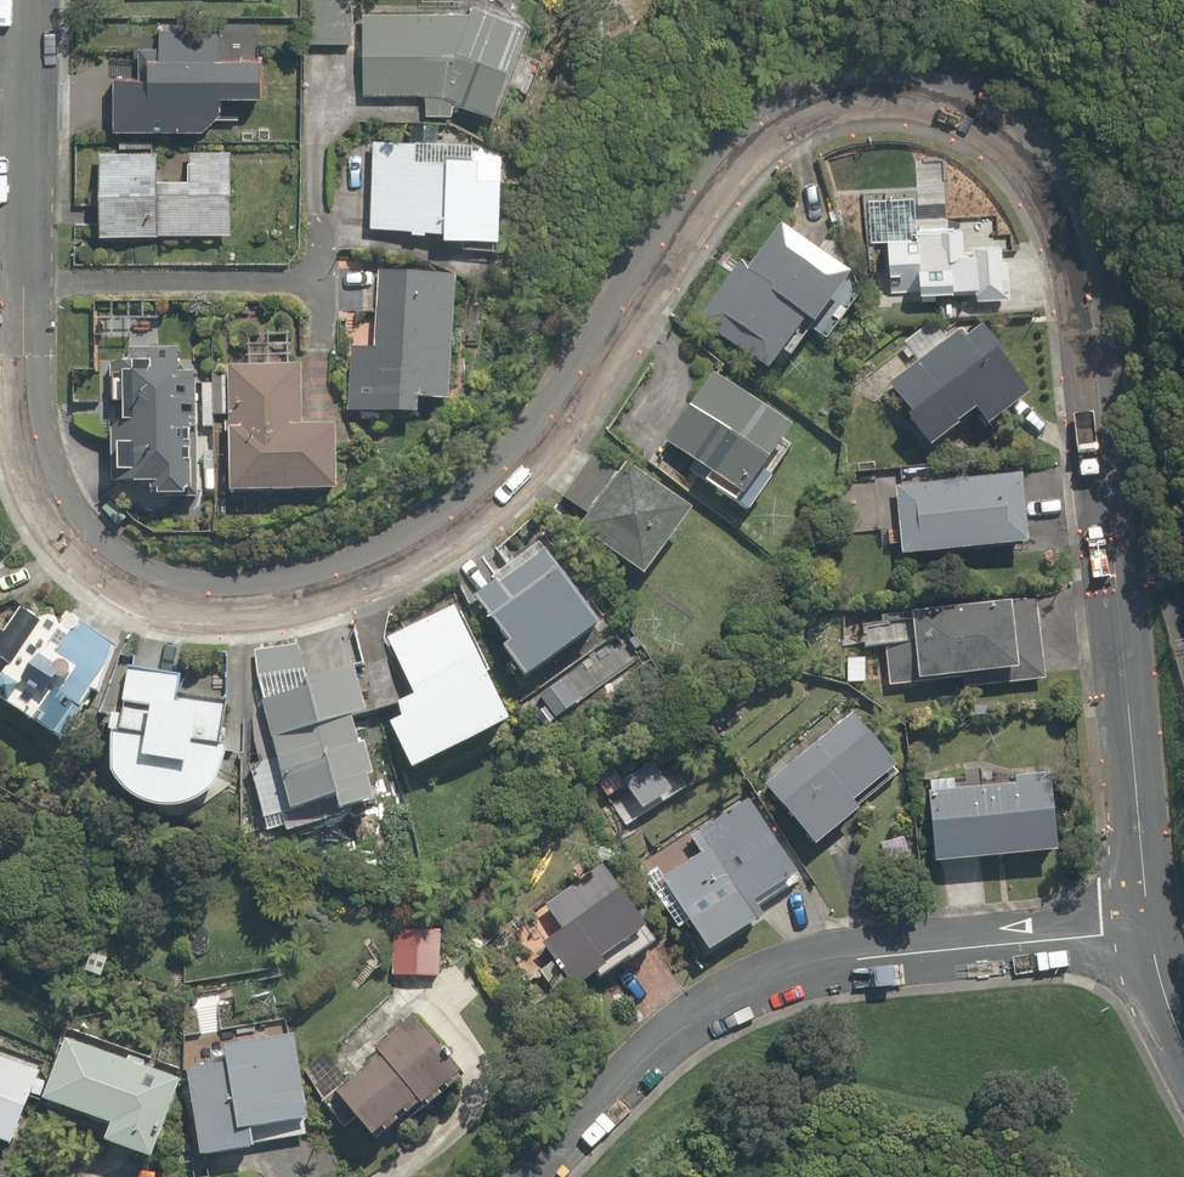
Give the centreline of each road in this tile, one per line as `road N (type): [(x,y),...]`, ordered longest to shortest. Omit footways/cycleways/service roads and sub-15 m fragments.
road 1 (residential): [(28,280),(39,466),(78,533),(110,565),(200,598),(315,589),(368,573),(482,503),(591,370),(711,187),(762,133),(835,104),(887,95),(918,98),(996,133),(1040,177),(1062,224),(1085,346),(1144,934)]
road 2 (residential): [(542,1176),(684,1028),(739,992),(797,969),(1144,934)]
road 3 (residential): [(28,280),(319,282)]
road 4 (residential): [(30,0),(28,280)]

